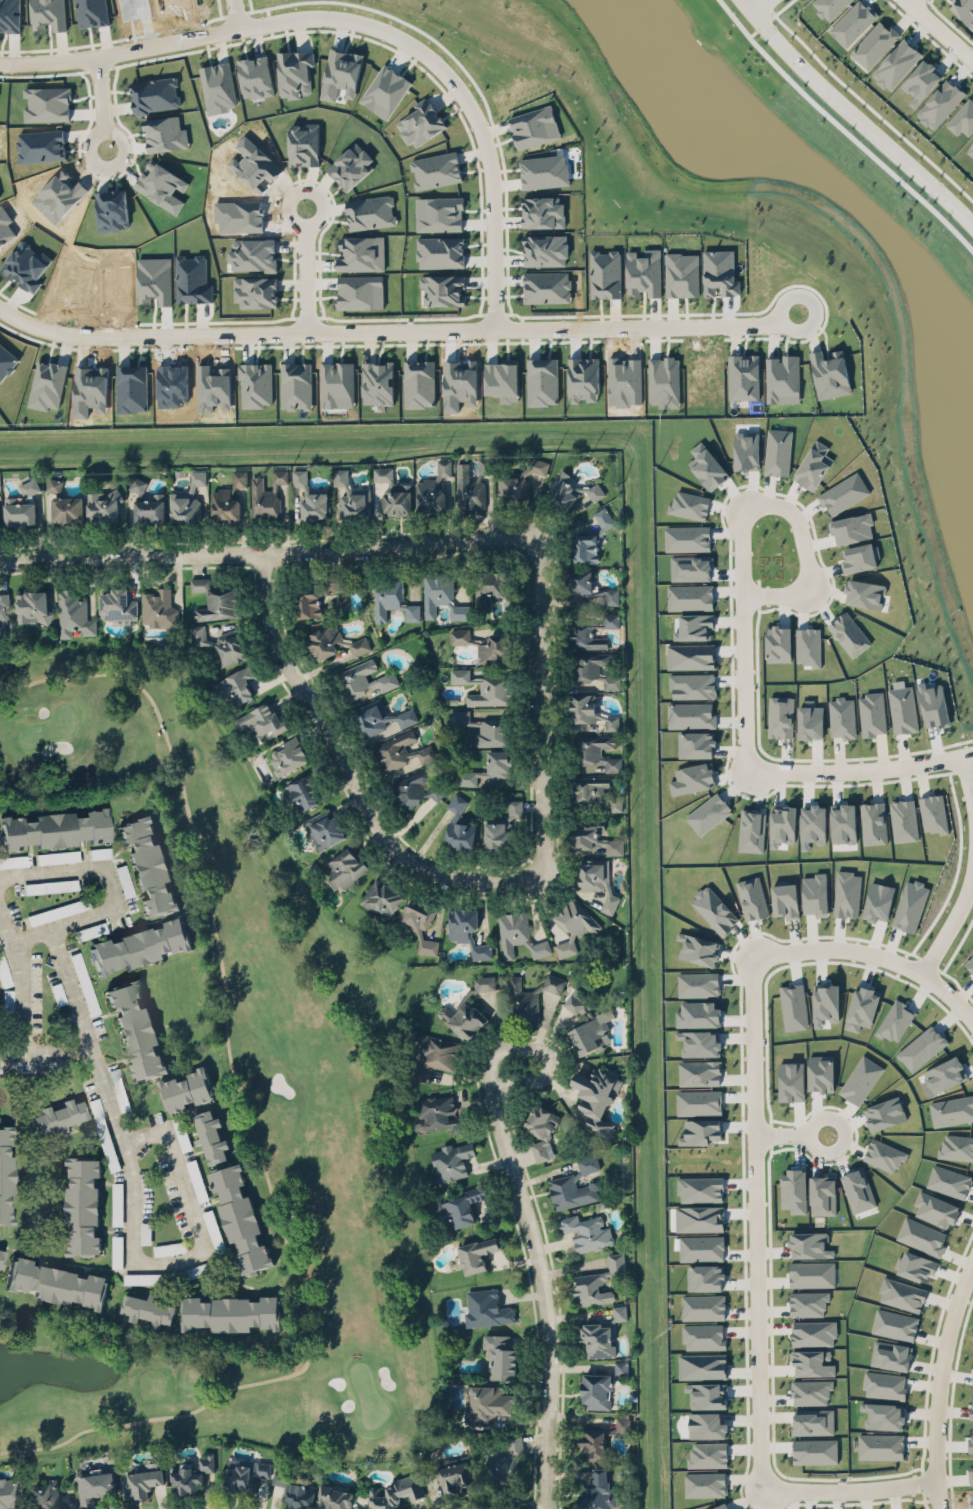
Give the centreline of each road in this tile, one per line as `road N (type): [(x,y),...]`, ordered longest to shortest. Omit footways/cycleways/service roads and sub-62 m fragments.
road 1 (residential): [(926,973),(863,948),(792,949),(761,957),(751,979),(758,1467),(765,1485),(784,1492),(928,1484),(941,1353),(972,1255)]
road 2 (residential): [(0,62),(96,57),(302,22),(349,26),(395,45),(443,86),(482,153),(487,332)]
road 3 (residential): [(790,313),(759,326),(201,334)]
road 4 (residential): [(0,560),(362,550),(538,535)]
road 5 (residential): [(551,1508),(550,1287),(492,1085),(546,1073),(550,1065)]
road 6 (residential): [(544,873),(441,873),(410,861),(380,834),(272,636),(266,553)]
road 7 (residential): [(972,754),(895,768),(757,768),(743,759),(742,597)]
road 8 (residential): [(538,535),(544,873)]
road 9 (tertiary): [(735,0),(972,226)]
road 10 (residential): [(742,597),(741,515),(758,503),(784,503),(798,522),(809,574),(801,591),(742,597)]
road 11 (residential): [(201,334),(54,333),(0,310)]
road 12 (residential): [(297,207),(300,333)]

